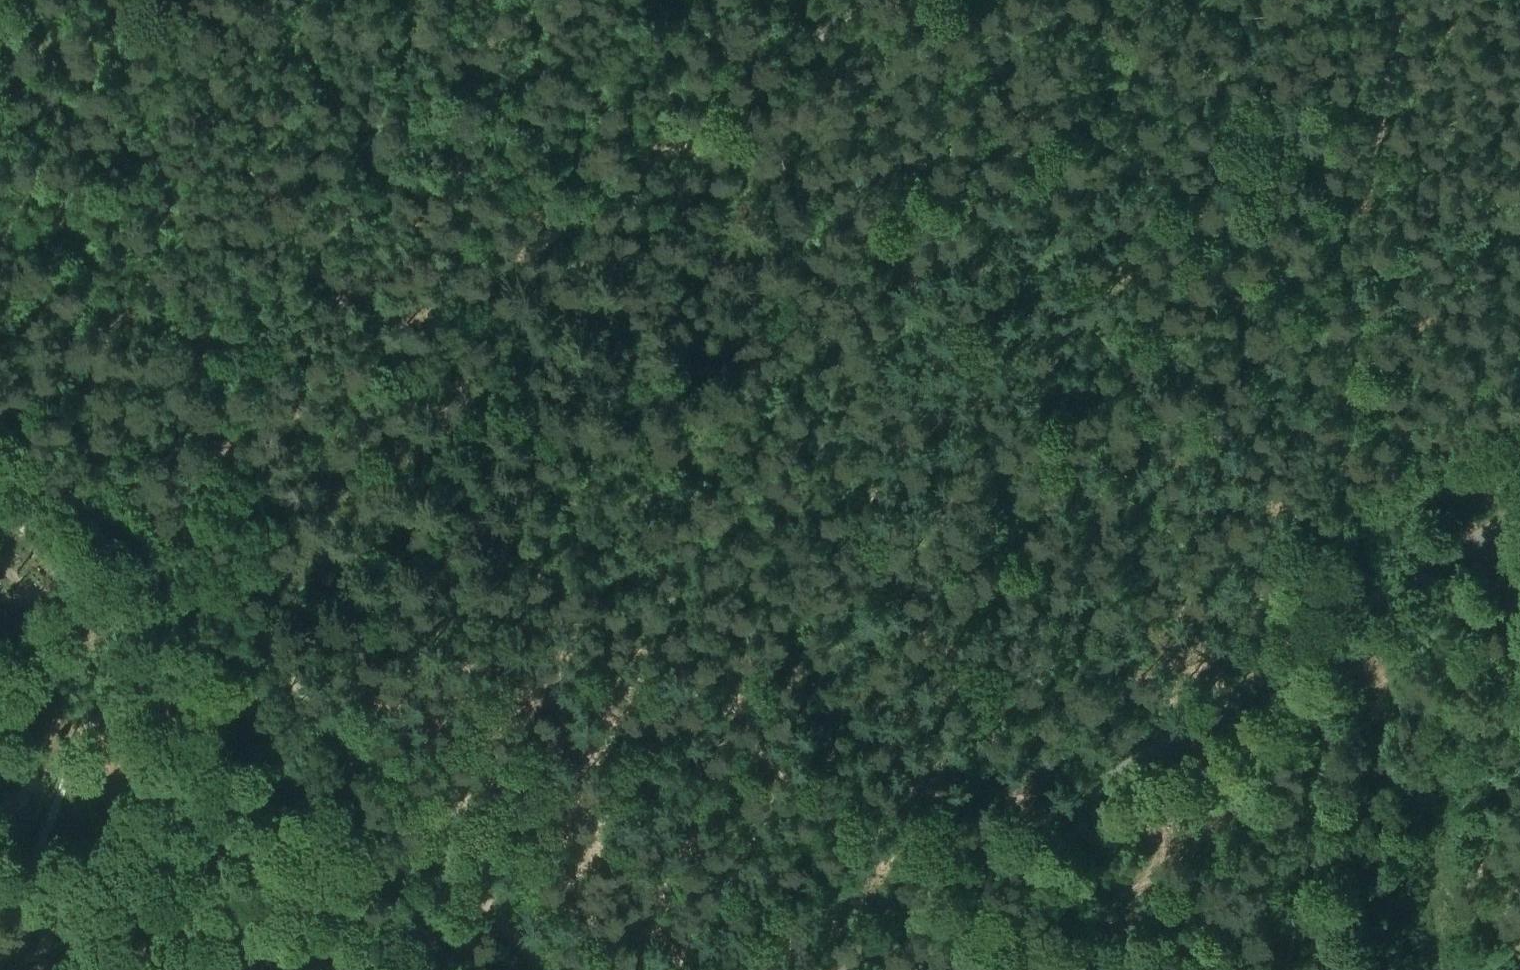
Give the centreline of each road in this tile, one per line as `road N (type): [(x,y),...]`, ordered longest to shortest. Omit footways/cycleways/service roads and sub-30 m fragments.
road 1 (track): [(533,969),(164,530),(0,351)]
road 2 (unclassified): [(874,947),(999,855),(1519,512)]

